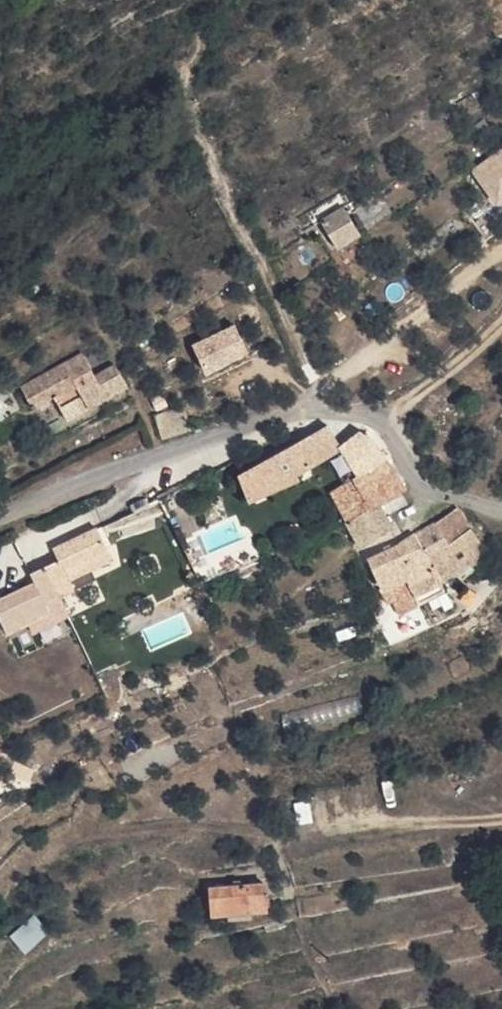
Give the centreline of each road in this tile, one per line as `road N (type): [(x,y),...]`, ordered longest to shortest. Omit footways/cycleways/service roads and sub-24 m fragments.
road 1 (residential): [(501,512),(405,456),(381,423),(326,406),(96,474),(0,517)]
road 2 (track): [(381,423),(501,322)]

